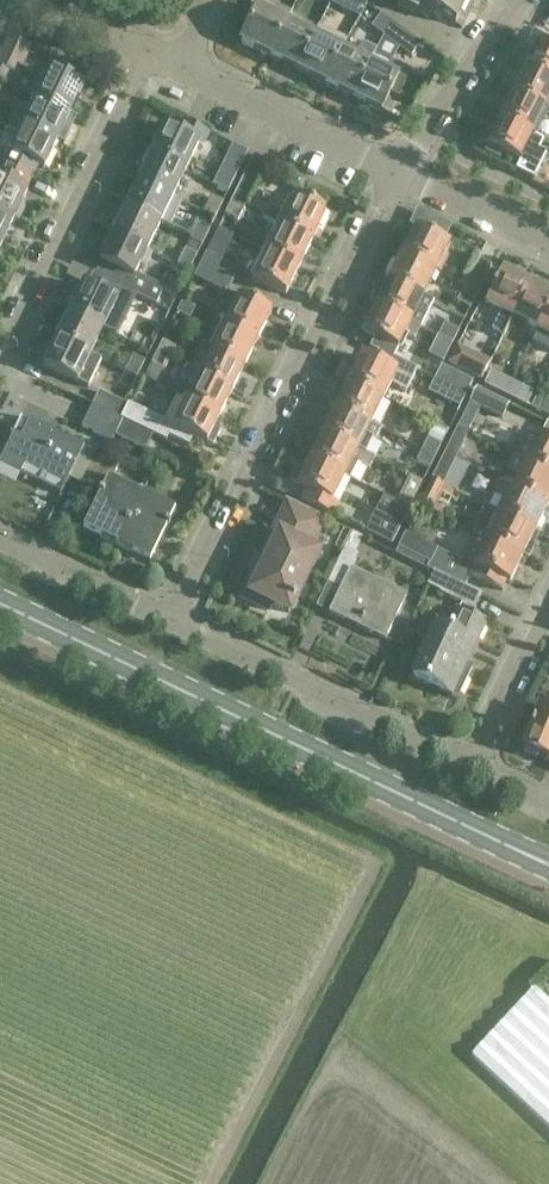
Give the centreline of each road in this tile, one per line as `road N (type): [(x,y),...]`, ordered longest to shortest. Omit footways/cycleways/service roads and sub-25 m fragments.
road 1 (secondary): [(548,863),(0,602)]
road 2 (residential): [(395,172),(170,622)]
road 3 (residential): [(0,354),(146,54)]
road 4 (residential): [(471,765),(170,622)]
road 5 (residential): [(395,172),(180,71)]
road 6 (residential): [(395,172),(519,0)]
road 7 (residential): [(170,622),(0,539)]
road 8 (residential): [(471,765),(548,594)]
road 9 (residential): [(548,248),(395,172)]
road 10 (residential): [(146,54),(36,0)]

